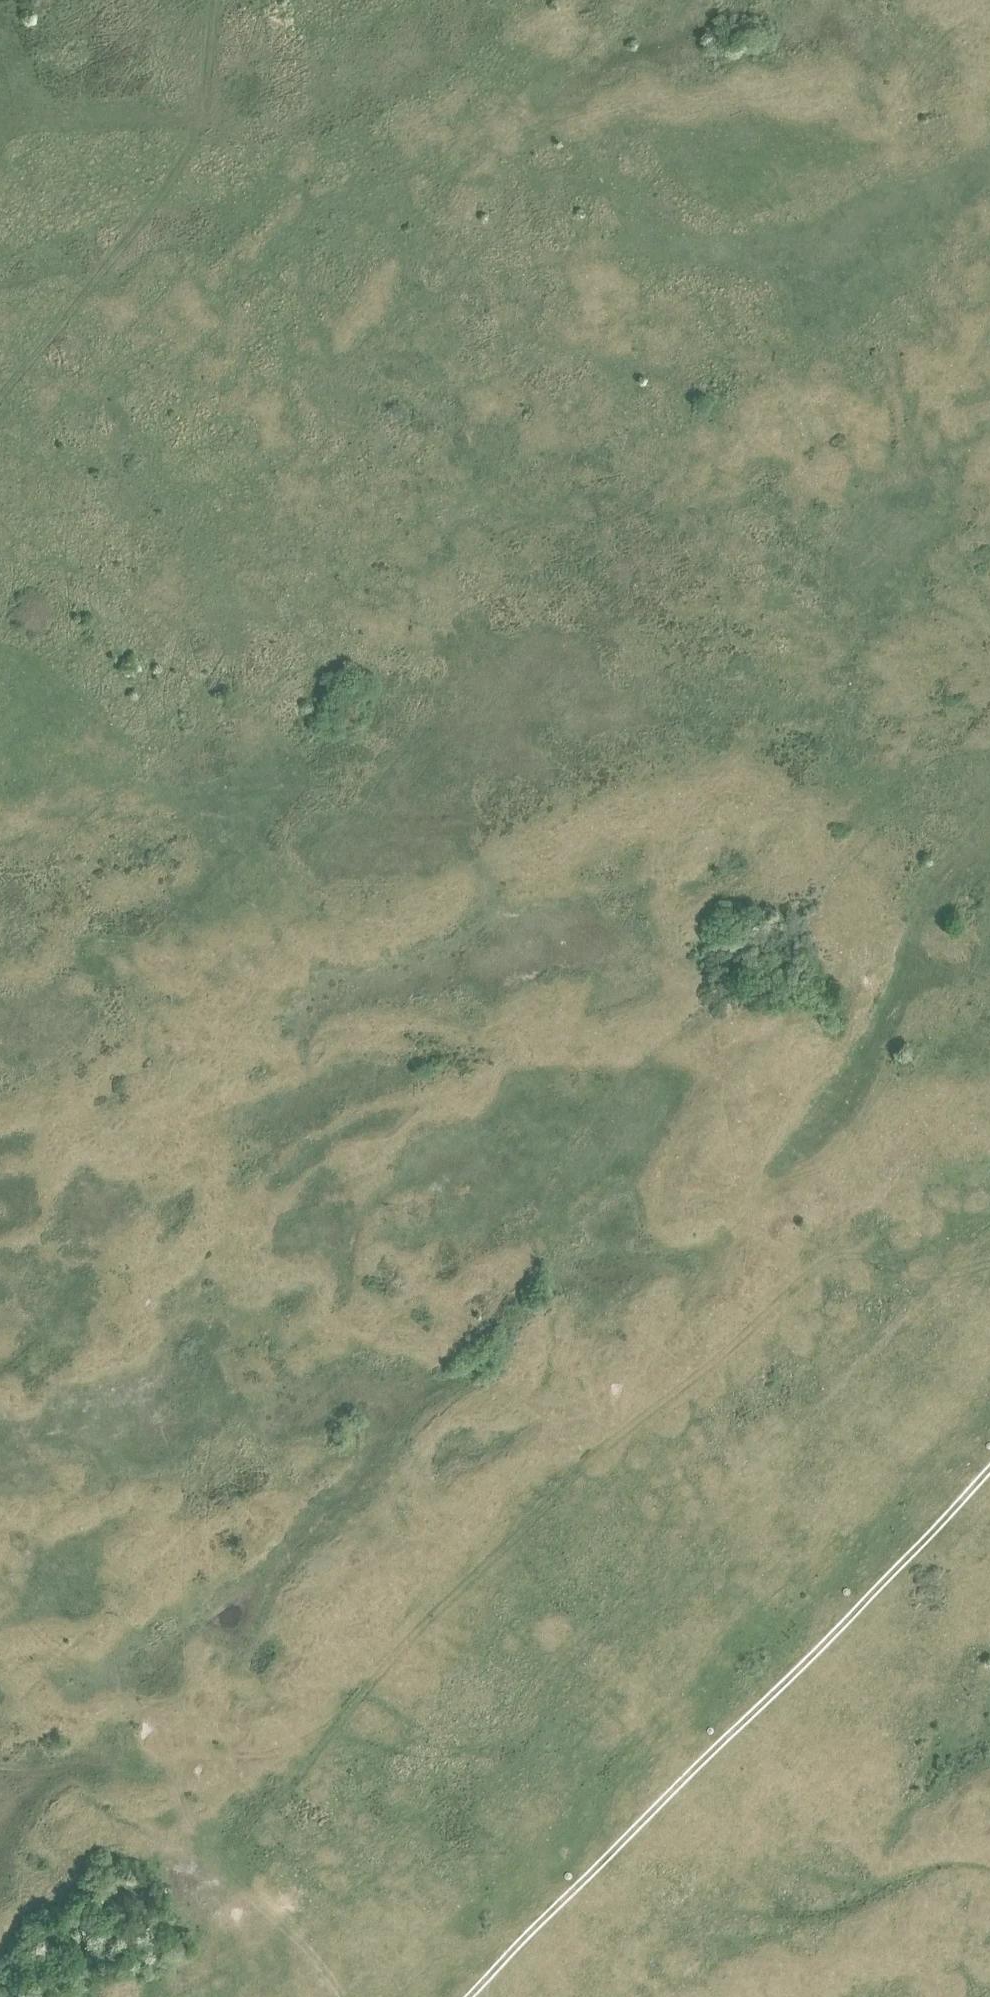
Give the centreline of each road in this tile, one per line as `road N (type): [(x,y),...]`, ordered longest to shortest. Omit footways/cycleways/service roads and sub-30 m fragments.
road 1 (track): [(343,1996),(226,1866),(405,1646),(628,1422),(732,1351),(824,1256),(853,1254),(938,1276),(989,1264)]
road 2 (track): [(470,1996),(989,1474)]
road 3 (track): [(211,0),(201,110),(186,153),(0,397)]

